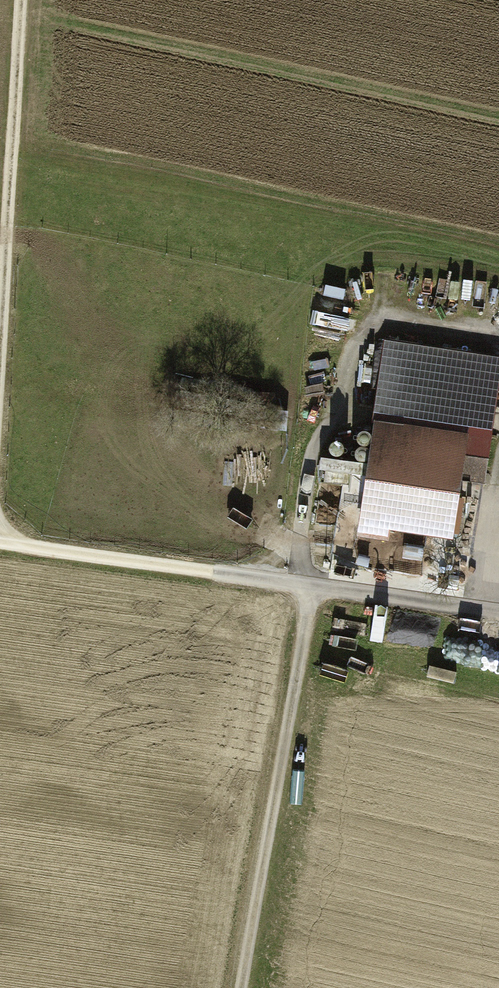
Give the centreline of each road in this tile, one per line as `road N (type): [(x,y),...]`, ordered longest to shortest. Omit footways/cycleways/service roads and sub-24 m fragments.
road 1 (track): [(498,336),(448,324),(385,325),(355,356),(336,417),(309,459),(298,586)]
road 2 (track): [(23,0),(0,362)]
road 3 (track): [(298,586),(0,544)]
road 4 (track): [(498,612),(298,586)]
road 5 (track): [(484,610),(498,470)]

